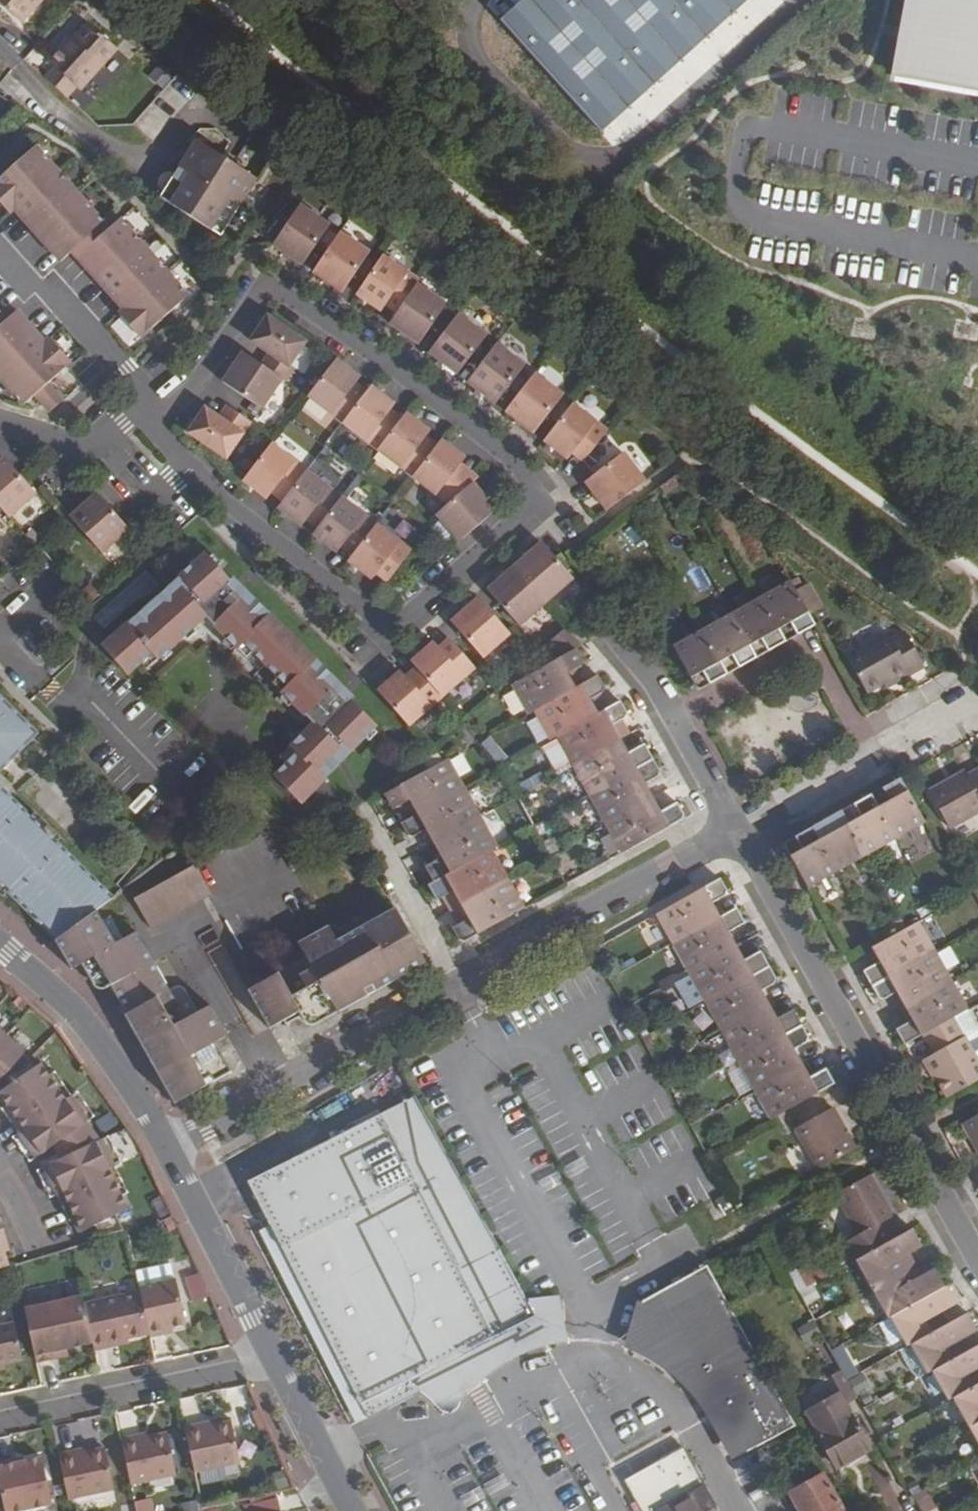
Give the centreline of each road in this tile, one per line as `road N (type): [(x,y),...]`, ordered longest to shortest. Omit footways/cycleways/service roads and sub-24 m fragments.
road 1 (residential): [(160,423),(235,515),(392,636),(543,503),(457,422),(260,285),(153,413)]
road 2 (unclassified): [(977,1258),(736,836)]
road 3 (residential): [(457,988),(167,1148)]
road 4 (residential): [(736,836),(457,988)]
road 5 (residential): [(872,761),(808,651),(675,727)]
road 6 (residential): [(0,1416),(272,1358)]
road 7 (residential): [(167,1148),(85,1037),(0,957)]
road 8 (residential): [(272,1358),(167,1148)]
road 9 (residential): [(0,260),(32,295),(48,293),(153,413)]
road 10 (residential): [(457,988),(368,820)]
road 11 (residential): [(349,1510),(272,1358)]
road 12 (residential): [(160,423),(73,446),(0,425)]
road 13 (residential): [(872,761),(736,836)]
road 14 (unclassified): [(736,836),(675,727)]

